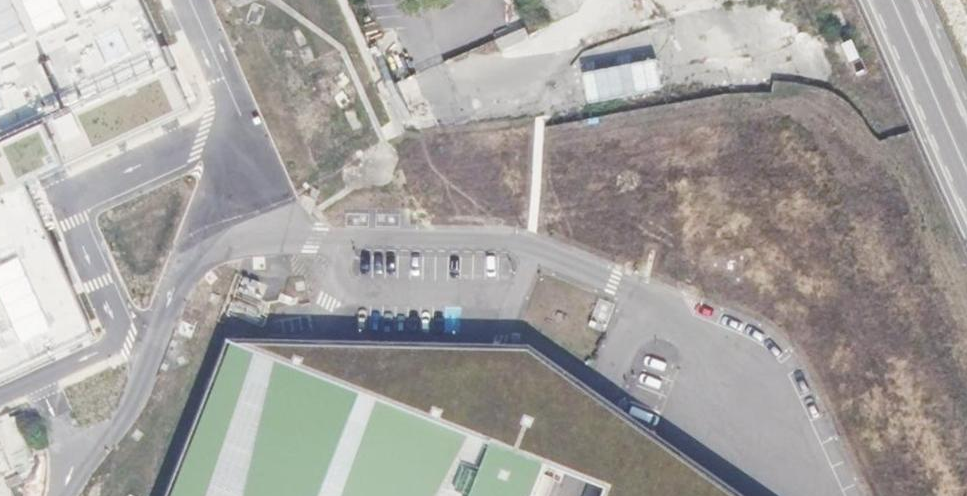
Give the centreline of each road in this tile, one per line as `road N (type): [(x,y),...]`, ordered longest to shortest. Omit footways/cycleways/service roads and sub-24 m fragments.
road 1 (unclassified): [(887,0),(966,172)]

